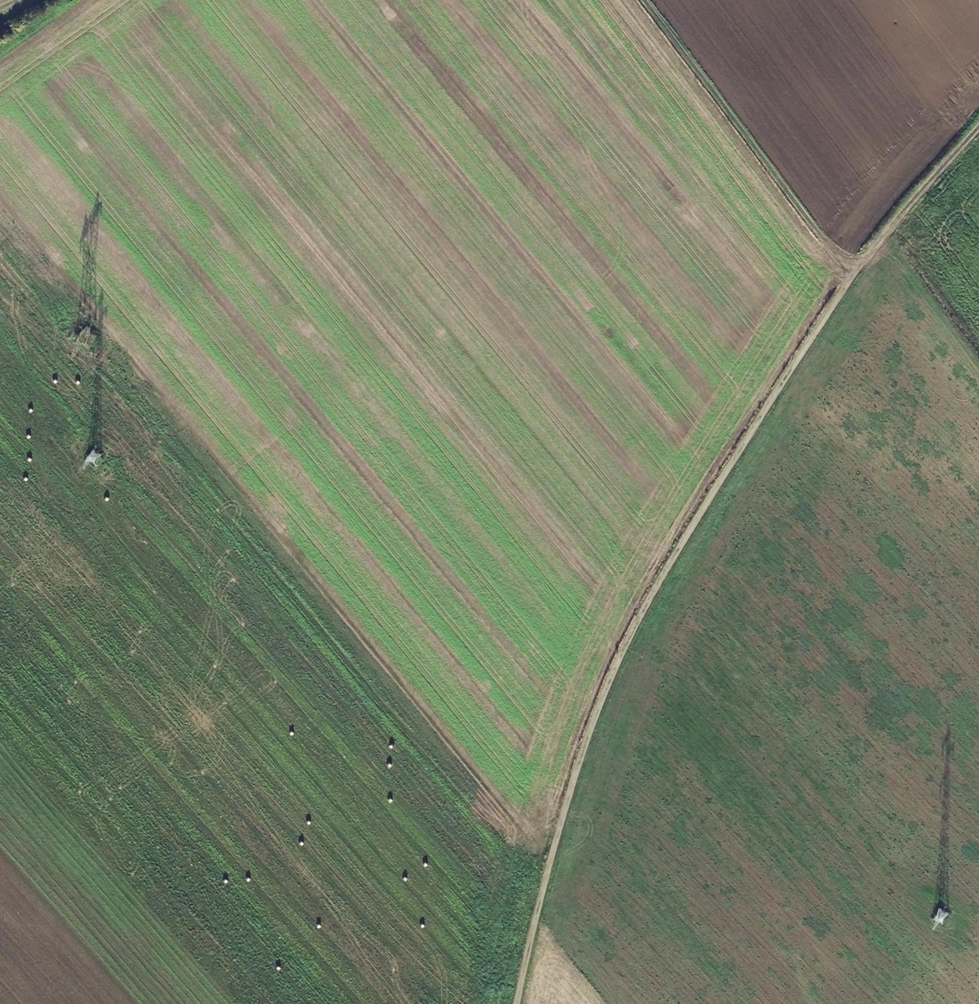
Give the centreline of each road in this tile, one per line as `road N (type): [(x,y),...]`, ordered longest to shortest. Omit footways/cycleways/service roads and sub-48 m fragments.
road 1 (track): [(516,1003),(582,756),(638,619),(851,273),(978,128)]
road 2 (track): [(851,273),(643,0)]

